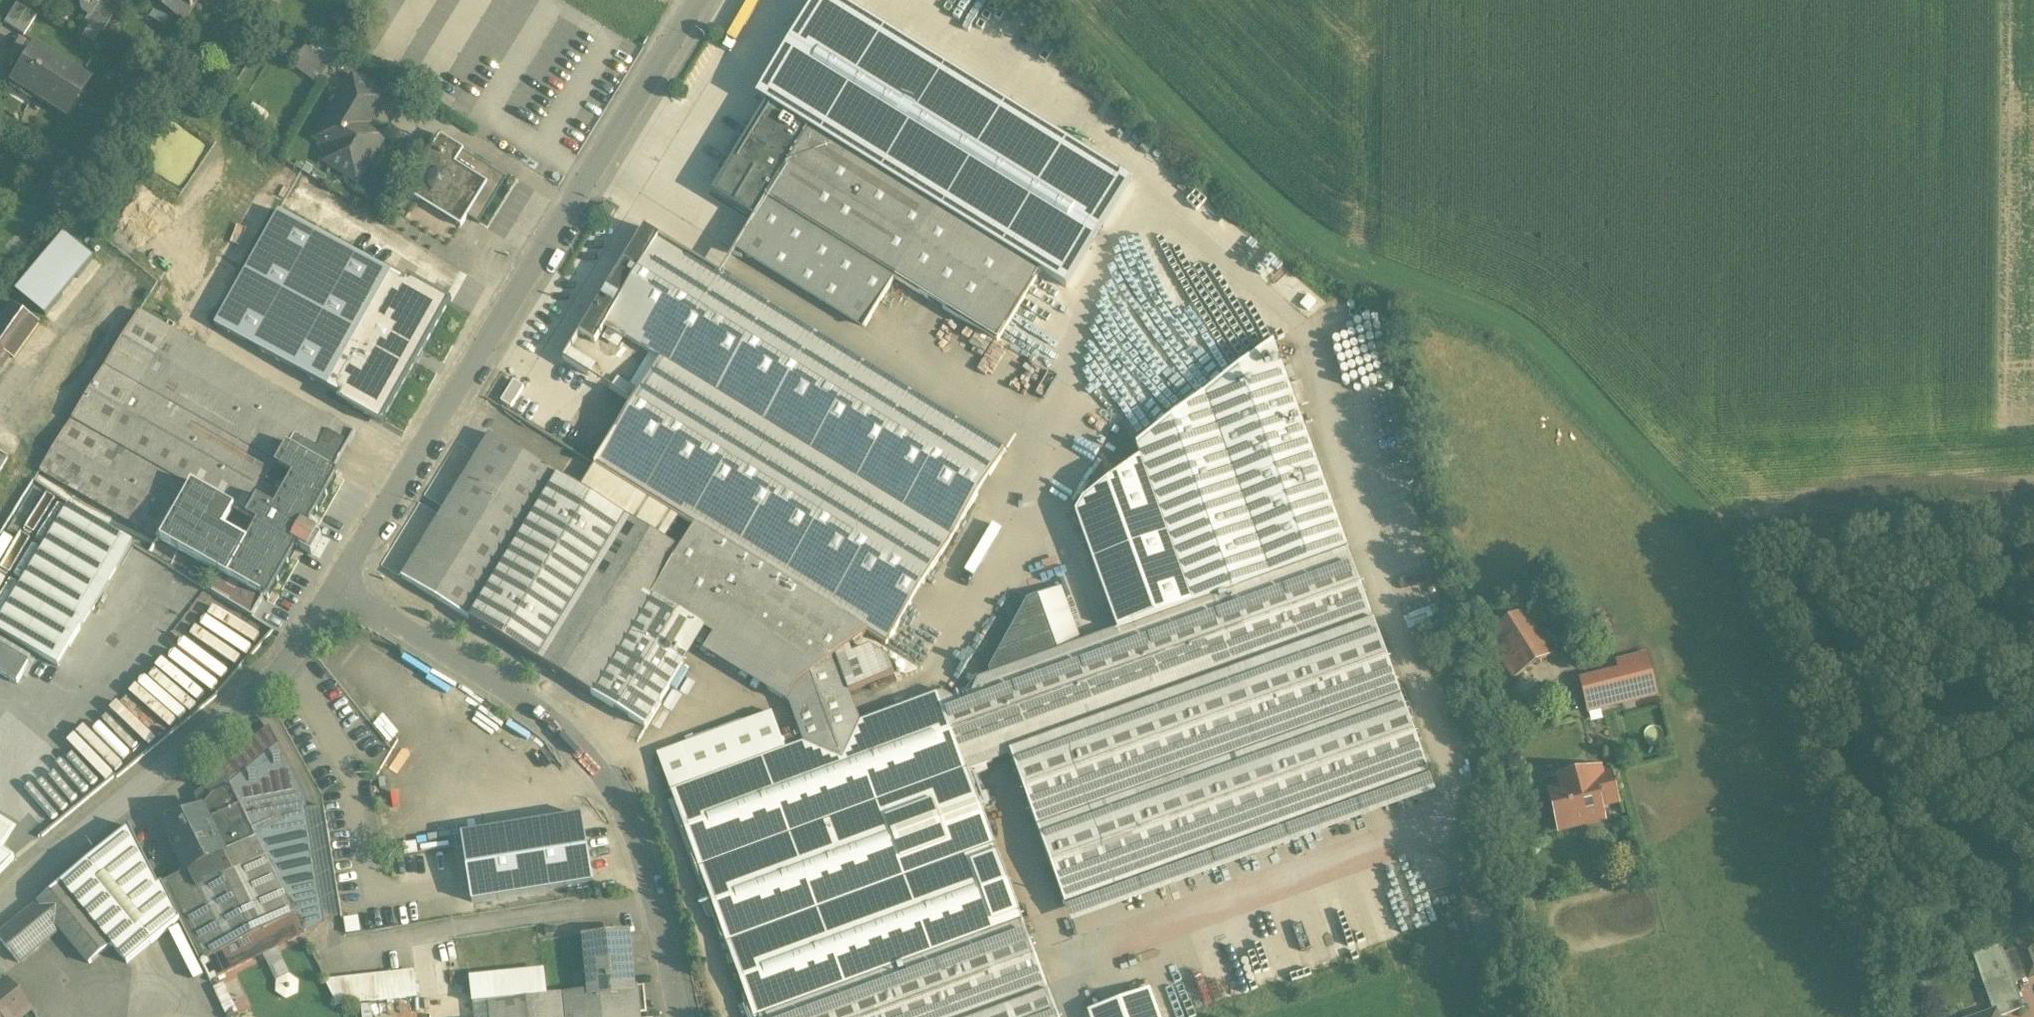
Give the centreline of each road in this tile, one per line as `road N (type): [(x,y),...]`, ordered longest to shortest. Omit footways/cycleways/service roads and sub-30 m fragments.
road 1 (residential): [(697,0),(335,578)]
road 2 (residential): [(335,578),(528,702),(609,784),(640,851),(680,1016)]
road 3 (residential): [(335,578),(247,686),(0,905)]
road 4 (unclassified): [(0,403),(105,278)]

